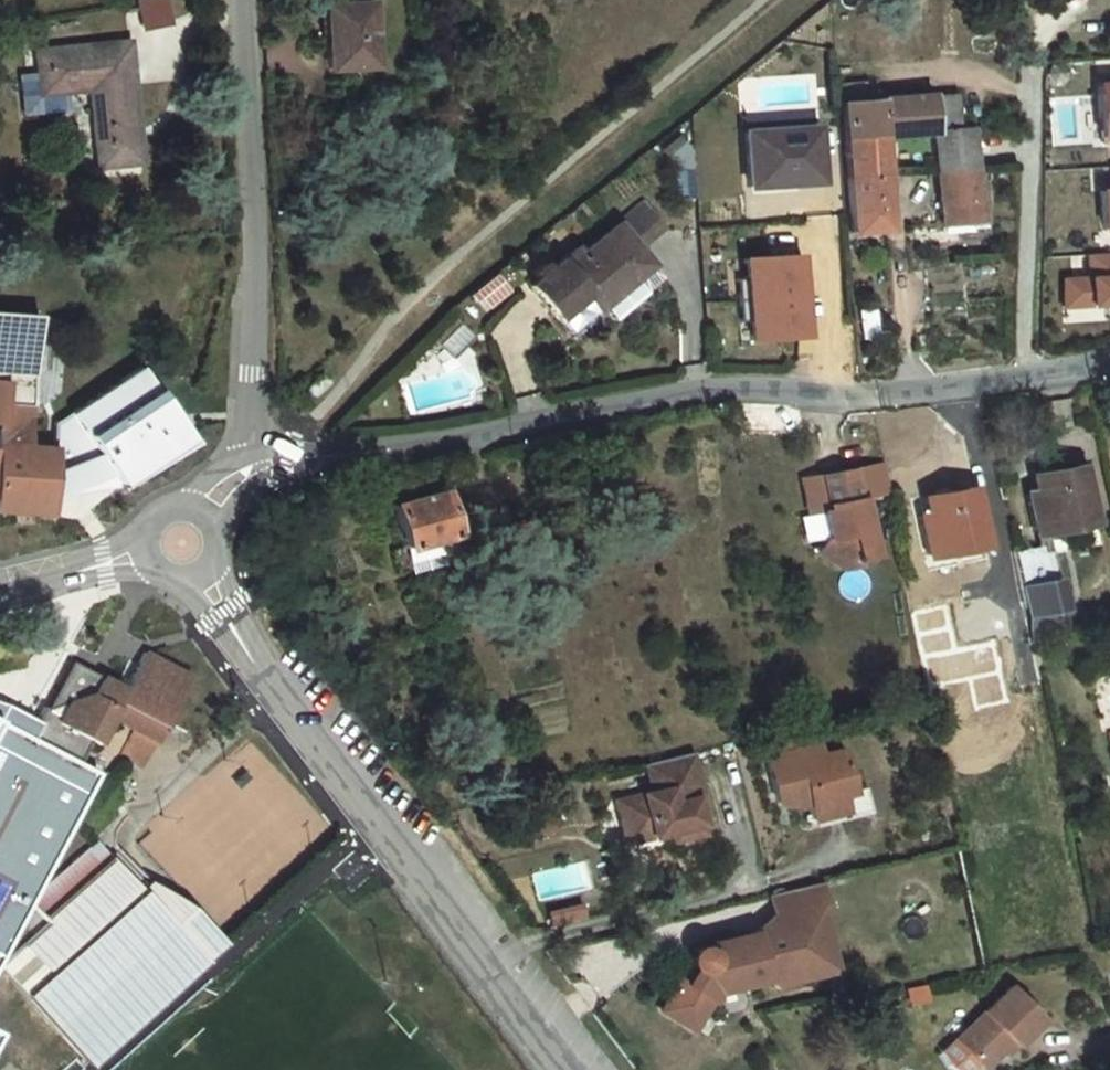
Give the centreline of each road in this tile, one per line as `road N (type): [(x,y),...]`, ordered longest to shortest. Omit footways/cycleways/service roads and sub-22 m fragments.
road 1 (unclassified): [(1109,360),(872,392),(715,388),(467,438),(260,462)]
road 2 (unclassified): [(205,572),(249,658),(555,1069)]
road 3 (unclassified): [(249,0),(252,415),(260,462)]
road 4 (unclassified): [(0,592),(147,554)]

